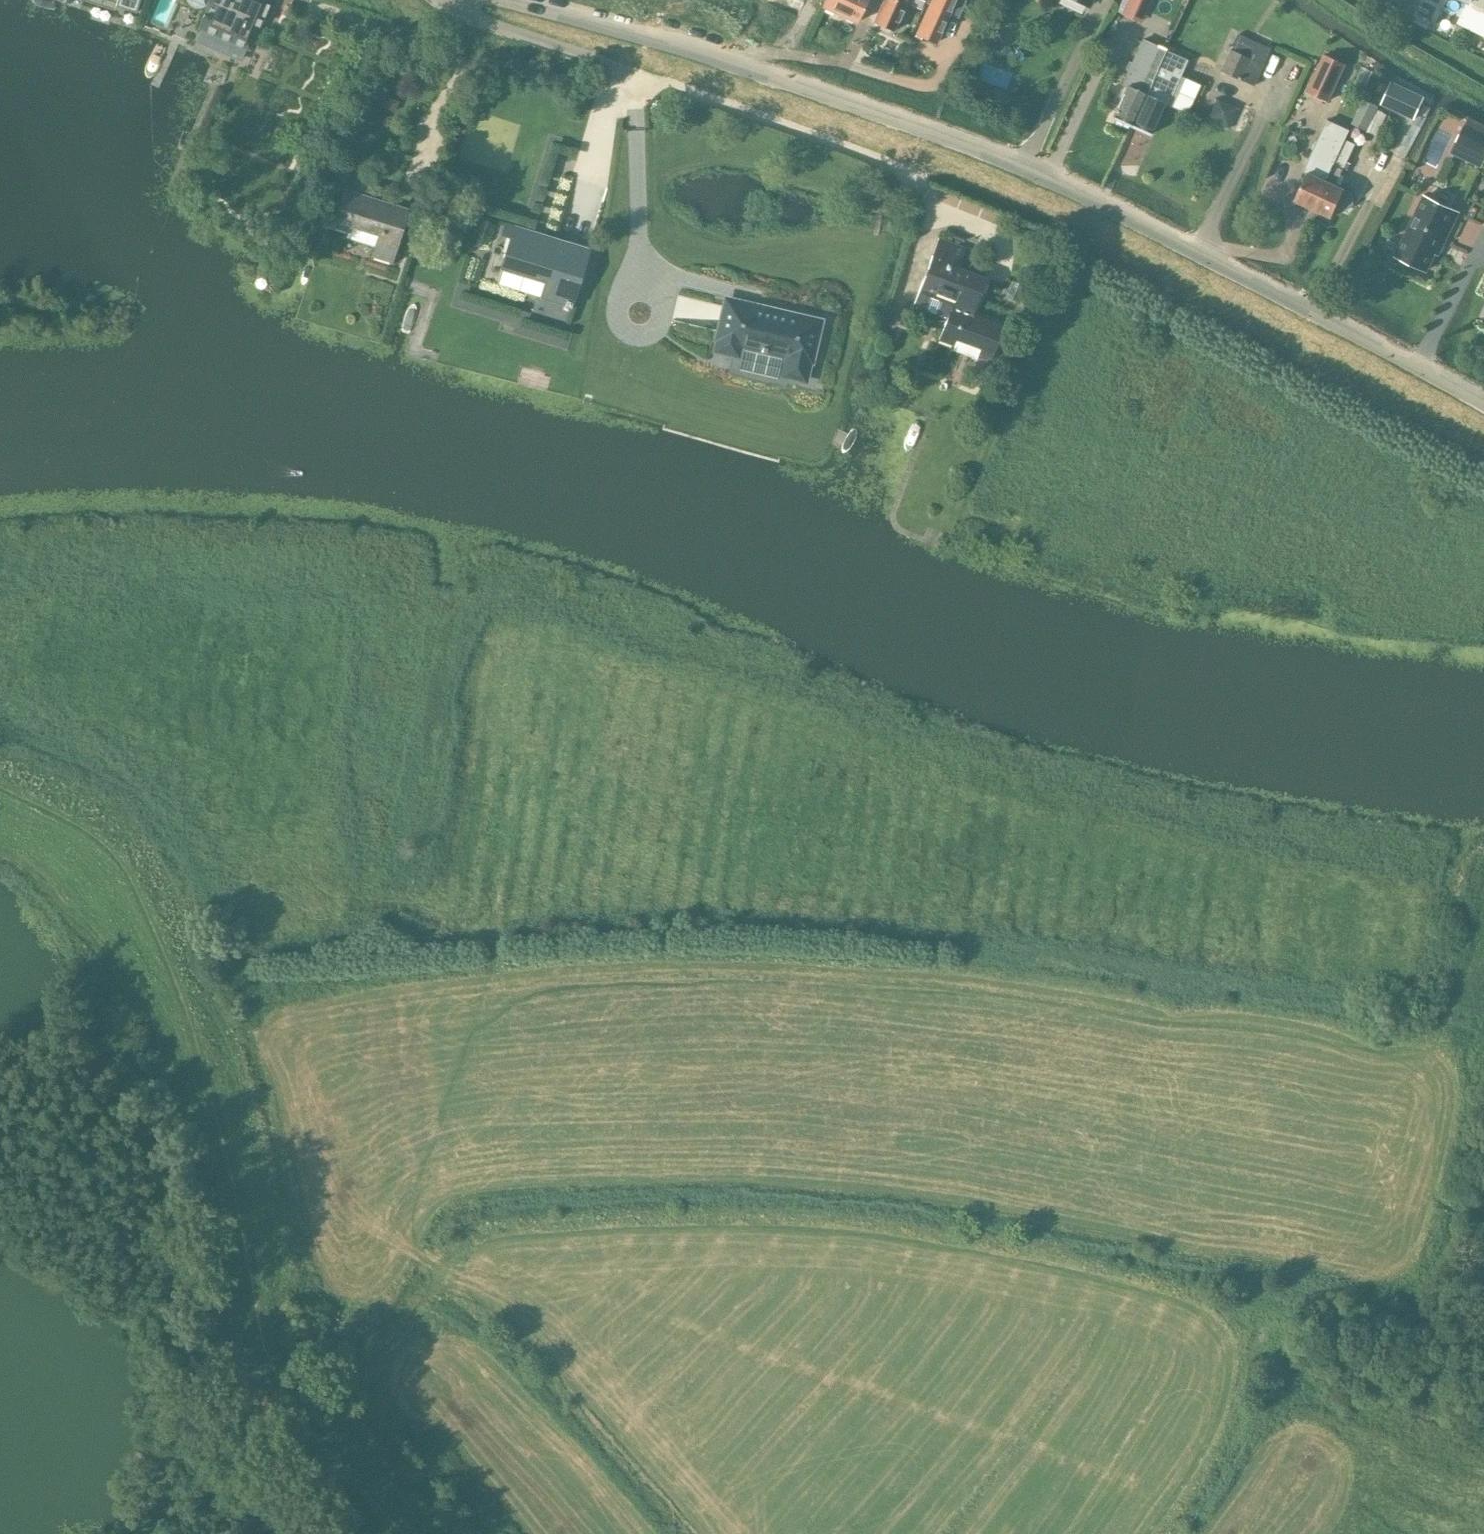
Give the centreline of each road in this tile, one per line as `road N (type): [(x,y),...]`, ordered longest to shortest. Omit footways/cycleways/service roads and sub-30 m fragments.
road 1 (unclassified): [(1483,402),(1027,168),(729,60),(504,0)]
road 2 (track): [(483,913),(496,971),(410,1248),(433,1260),(410,1320),(391,1345),(289,1400)]
road 3 (track): [(433,1260),(505,1299),(606,1402),(716,1533)]
road 4 (track): [(279,1387),(184,1446),(139,1533)]
road 5 (track): [(403,1533),(289,1400)]

